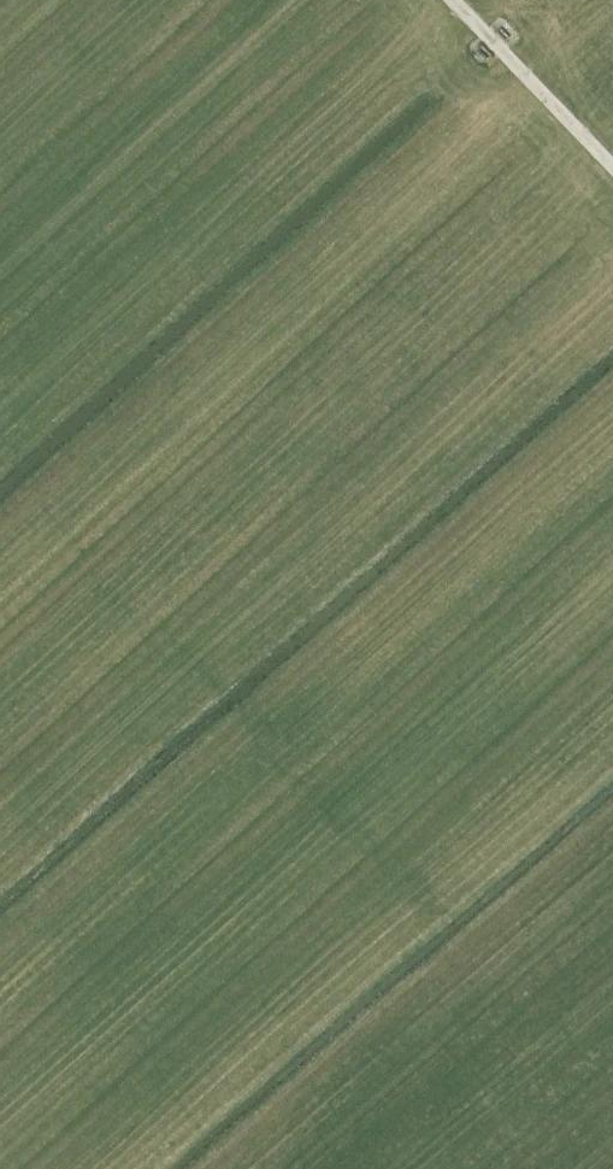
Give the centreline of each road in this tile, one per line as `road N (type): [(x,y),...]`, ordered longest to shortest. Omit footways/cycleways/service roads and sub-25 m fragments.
road 1 (track): [(451,0),(612,170)]

